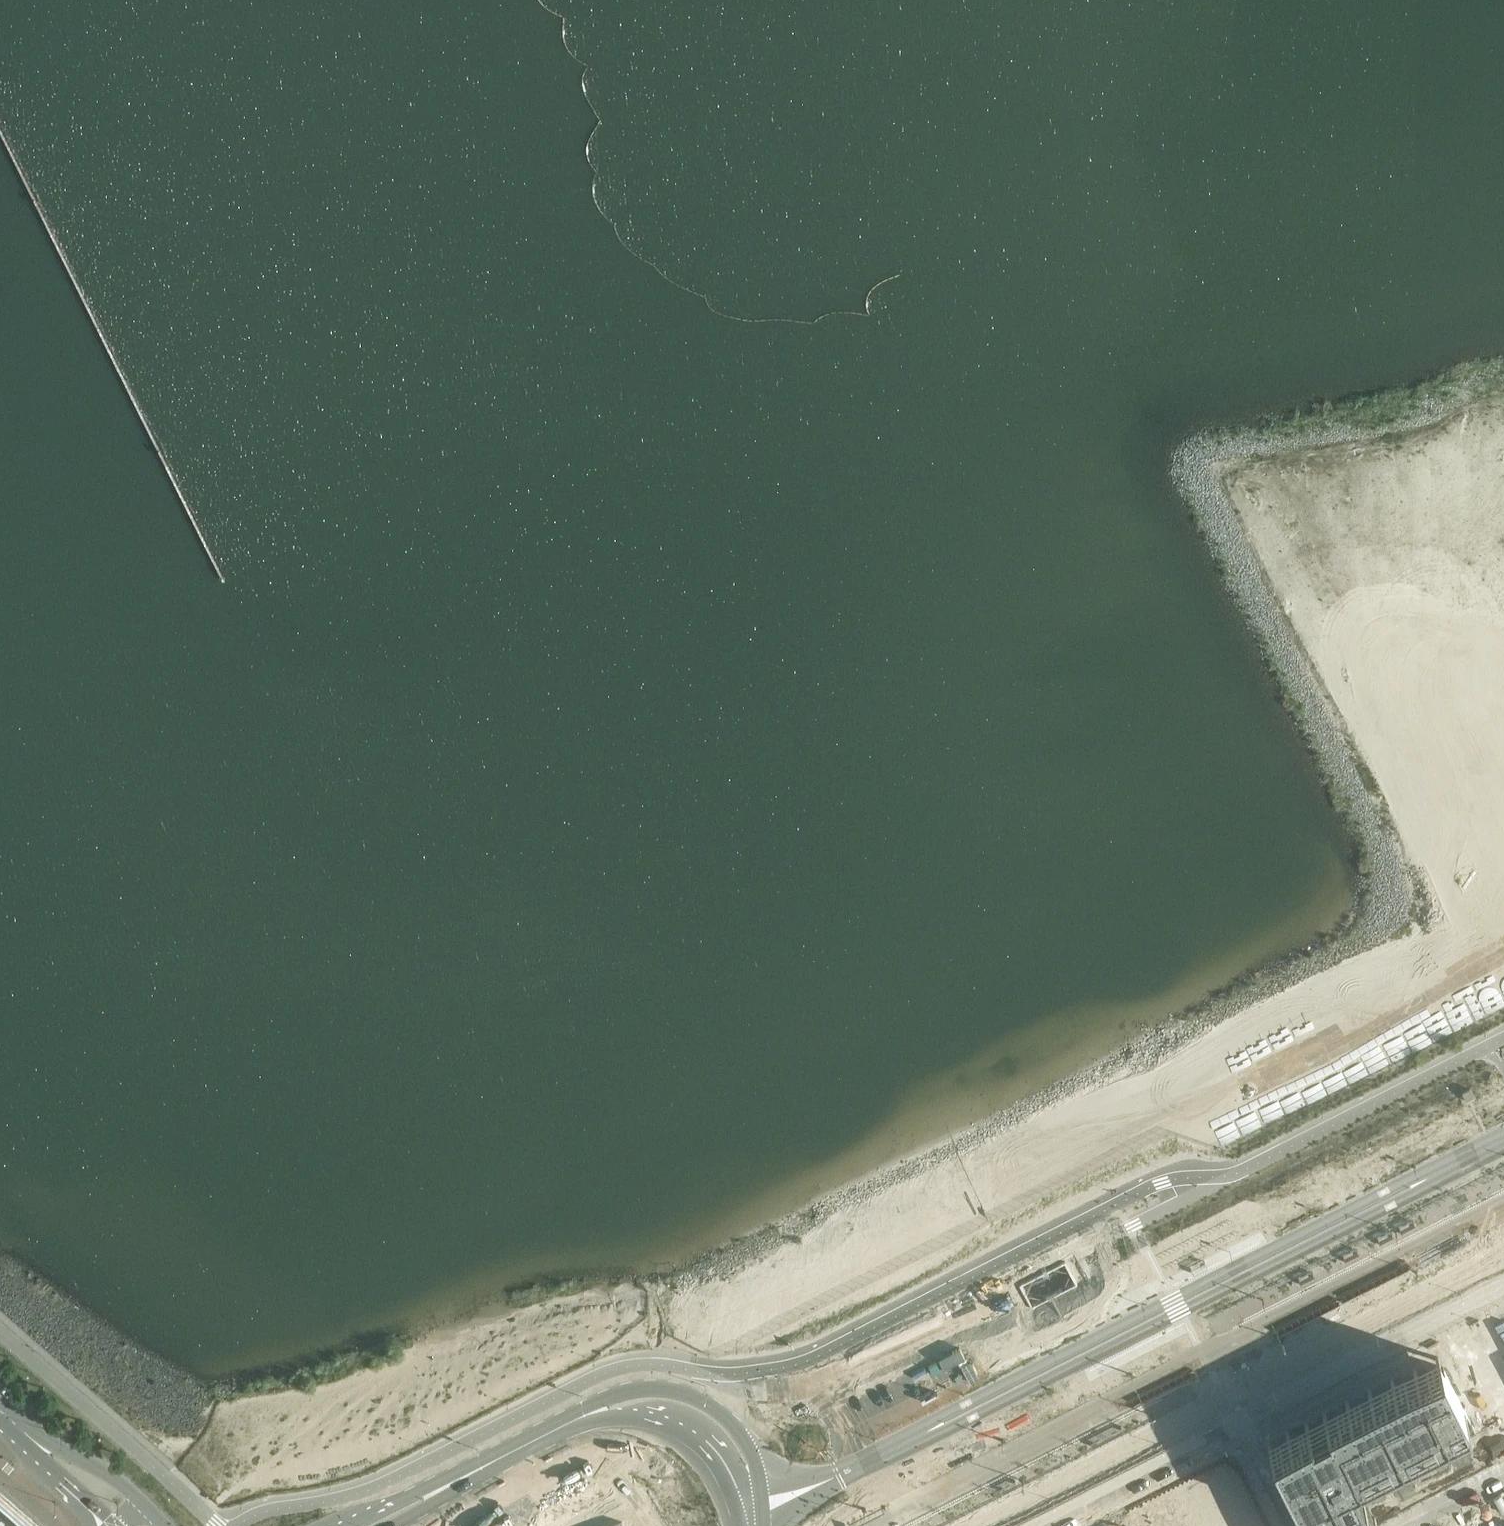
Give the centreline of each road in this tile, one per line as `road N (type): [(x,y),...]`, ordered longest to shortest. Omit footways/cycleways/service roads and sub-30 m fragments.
road 1 (tertiary): [(1503,1153),(774,1525)]
road 2 (tertiary): [(1226,1402),(1503,1261)]
road 3 (tertiary): [(984,1525),(1226,1402)]
road 4 (tertiary): [(0,1413),(98,1525)]
road 5 (residential): [(1226,1402),(1290,1525)]

